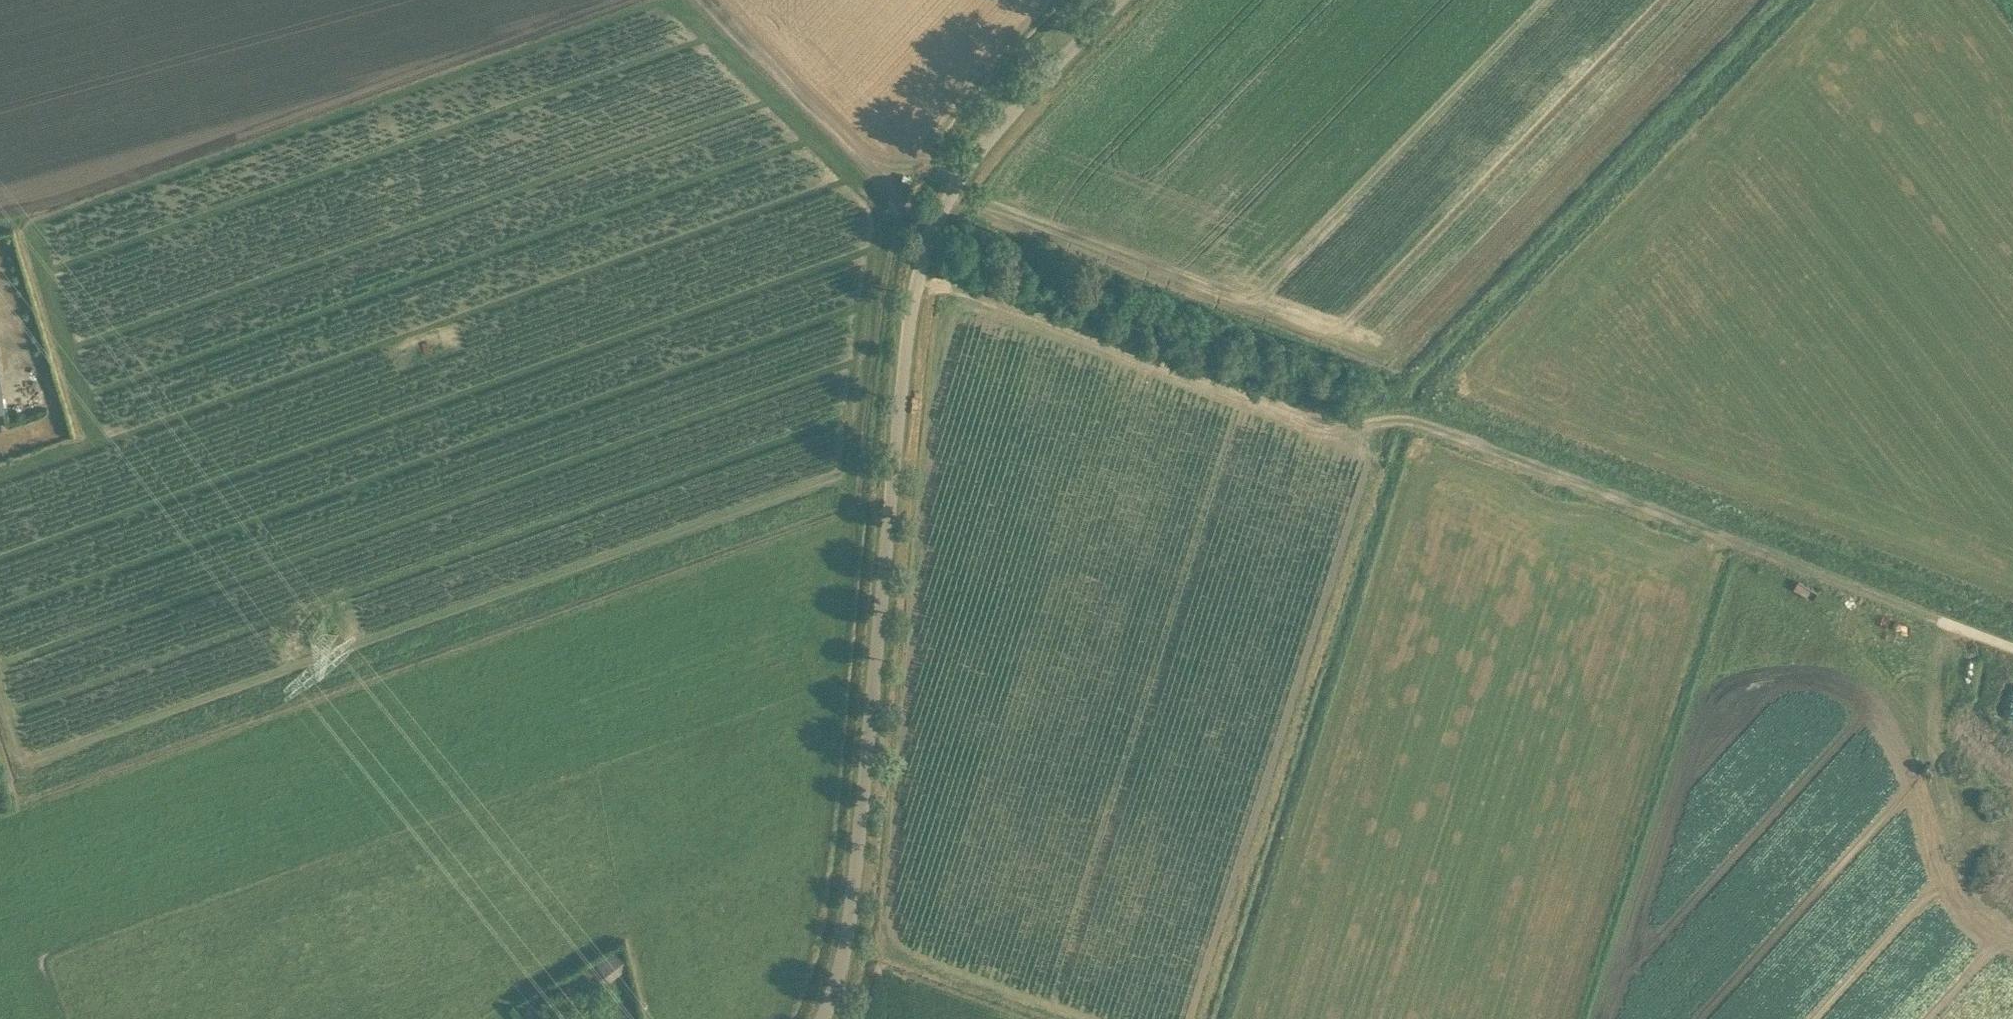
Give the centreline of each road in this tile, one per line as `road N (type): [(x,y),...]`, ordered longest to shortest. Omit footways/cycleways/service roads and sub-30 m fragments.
road 1 (unclassified): [(821,1018),(845,947),(915,298),(936,220),(950,185),(1124,0)]
road 2 (track): [(2012,647),(1408,414)]

